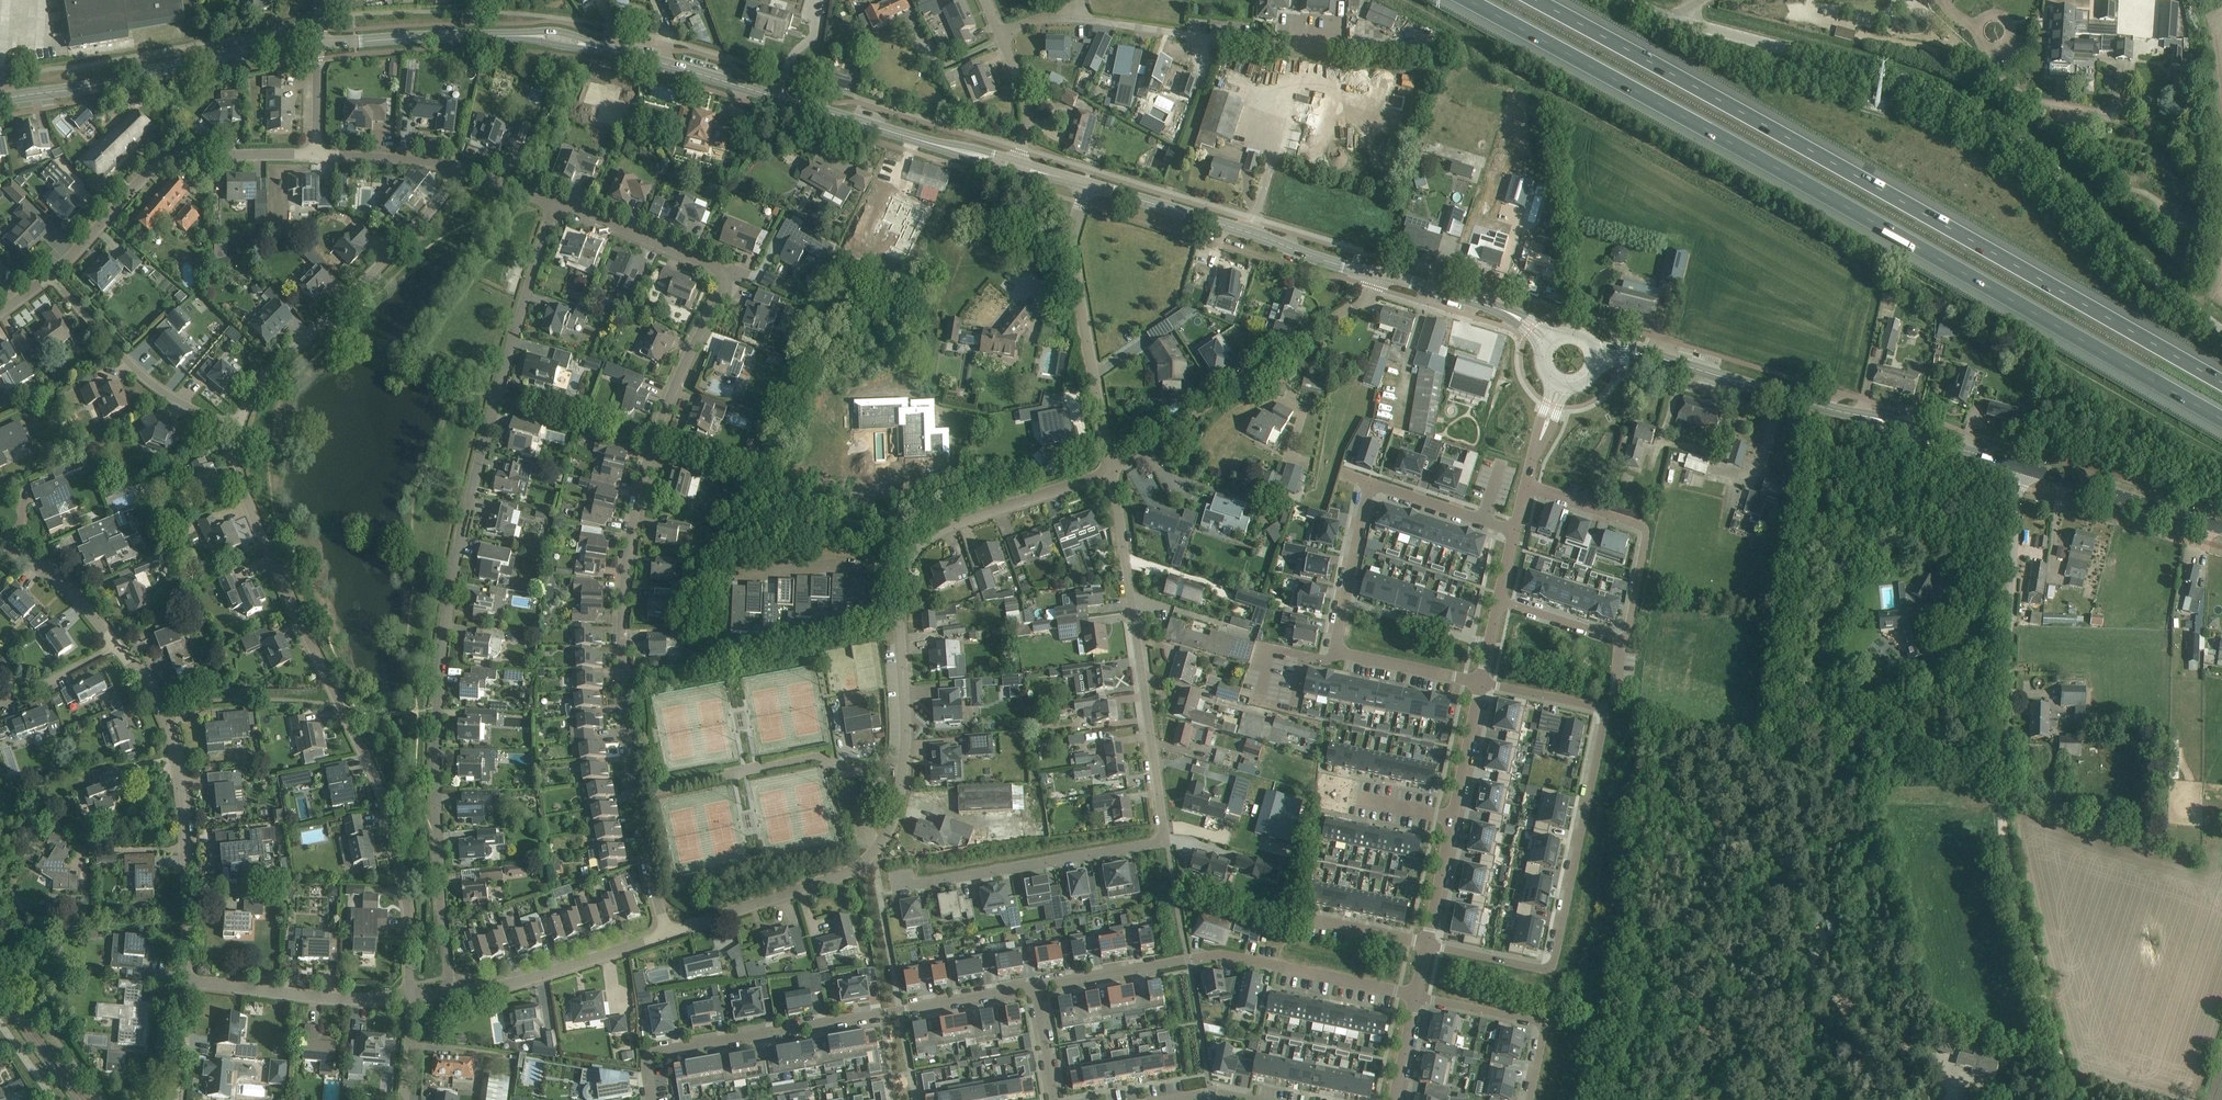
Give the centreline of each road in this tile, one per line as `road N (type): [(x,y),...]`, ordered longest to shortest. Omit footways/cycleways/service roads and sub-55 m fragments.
road 1 (motorway): [(1467,0),(2221,419)]
road 2 (residential): [(450,990),(436,858),(446,609),(480,443),(557,204)]
road 3 (motorway): [(2221,381),(1535,0)]
road 4 (residential): [(662,931),(621,746),(620,580),(651,444),(718,306),(721,284)]
road 5 (tertiary): [(969,153),(561,38),(317,43)]
road 6 (residential): [(895,890),(1167,844),(1109,475)]
road 7 (unclassified): [(2221,330),(2146,269),(2028,147),(1974,111),(1897,79),(1682,23)]
road 8 (residential): [(407,995),(407,919),(378,790),(247,505),(236,471),(239,422)]
road 9 (residential): [(1426,945),(1544,975),(1583,817),(1602,714),(1481,684)]
road 10 (residential): [(1517,532),(1369,486),(1341,598),(1335,653),(1481,684)]
road 11 (residential): [(1432,48),(1259,46),(1048,18),(998,32)]
road 12 (residential): [(651,1099),(646,1069),(655,1056),(1037,987)]
road 13 (unclassified): [(2012,864),(2003,815),(2009,489),(2023,467)]
road 14 (residential): [(1037,987),(1217,957),(1416,997)]
road 15 (residential): [(1500,602),(1626,635),(1642,531),(1527,487)]
road 16 (residential): [(186,974),(173,751),(123,648)]
road 17 (residential): [(239,422),(258,388),(462,170)]
road 18 (unclassified): [(662,931),(838,872),(867,854),(900,794),(906,747)]
road 19 (tertiary): [(317,43),(0,99)]
road 20 (residential): [(50,271),(165,156),(318,153)]
road 21 (tertiary): [(1381,273),(1086,183)]
road 22 (residential): [(1109,475),(1071,233),(1086,183)]
road 23 (residential): [(239,422),(168,393),(50,271)]
road 24 (residential): [(1185,417),(1361,303),(1381,273)]
road 25 (residential): [(899,581),(923,538),(1109,475)]
road 26 (track): [(2074,1099),(2012,864)]
road 27 (tertiary): [(1867,417),(1640,357)]
road 28 (residential): [(407,995),(186,974)]
road 29 (unclassified): [(450,990),(533,975),(662,931)]
road 30 (tertiary): [(2023,467),(2221,526)]
road 31 (residential): [(1526,1099),(1534,1027),(1522,1018),(1416,997)]
road 32 (residential): [(557,204),(714,270),(721,284)]
road 33 (residential): [(732,578),(863,566),(899,581)]
road 34 (residential): [(123,648),(71,588),(0,535)]
road 35 (residential): [(906,747),(899,581)]
road 36 (residential): [(318,153),(413,158),(462,170)]
road 37 (residential): [(1017,166),(1028,122),(998,32)]
road 38 (secondary): [(83,1099),(0,990)]
road 39 (residential): [(1453,818),(1481,684)]
road 40 (residential): [(123,648),(45,686),(0,678)]
road 41 (residential): [(1426,945),(1453,818)]
road 42 (tertiary): [(1503,312),(1381,273)]
road 43 (residential): [(1304,915),(1426,945)]
road 44 (residential): [(175,1099),(186,974)]

